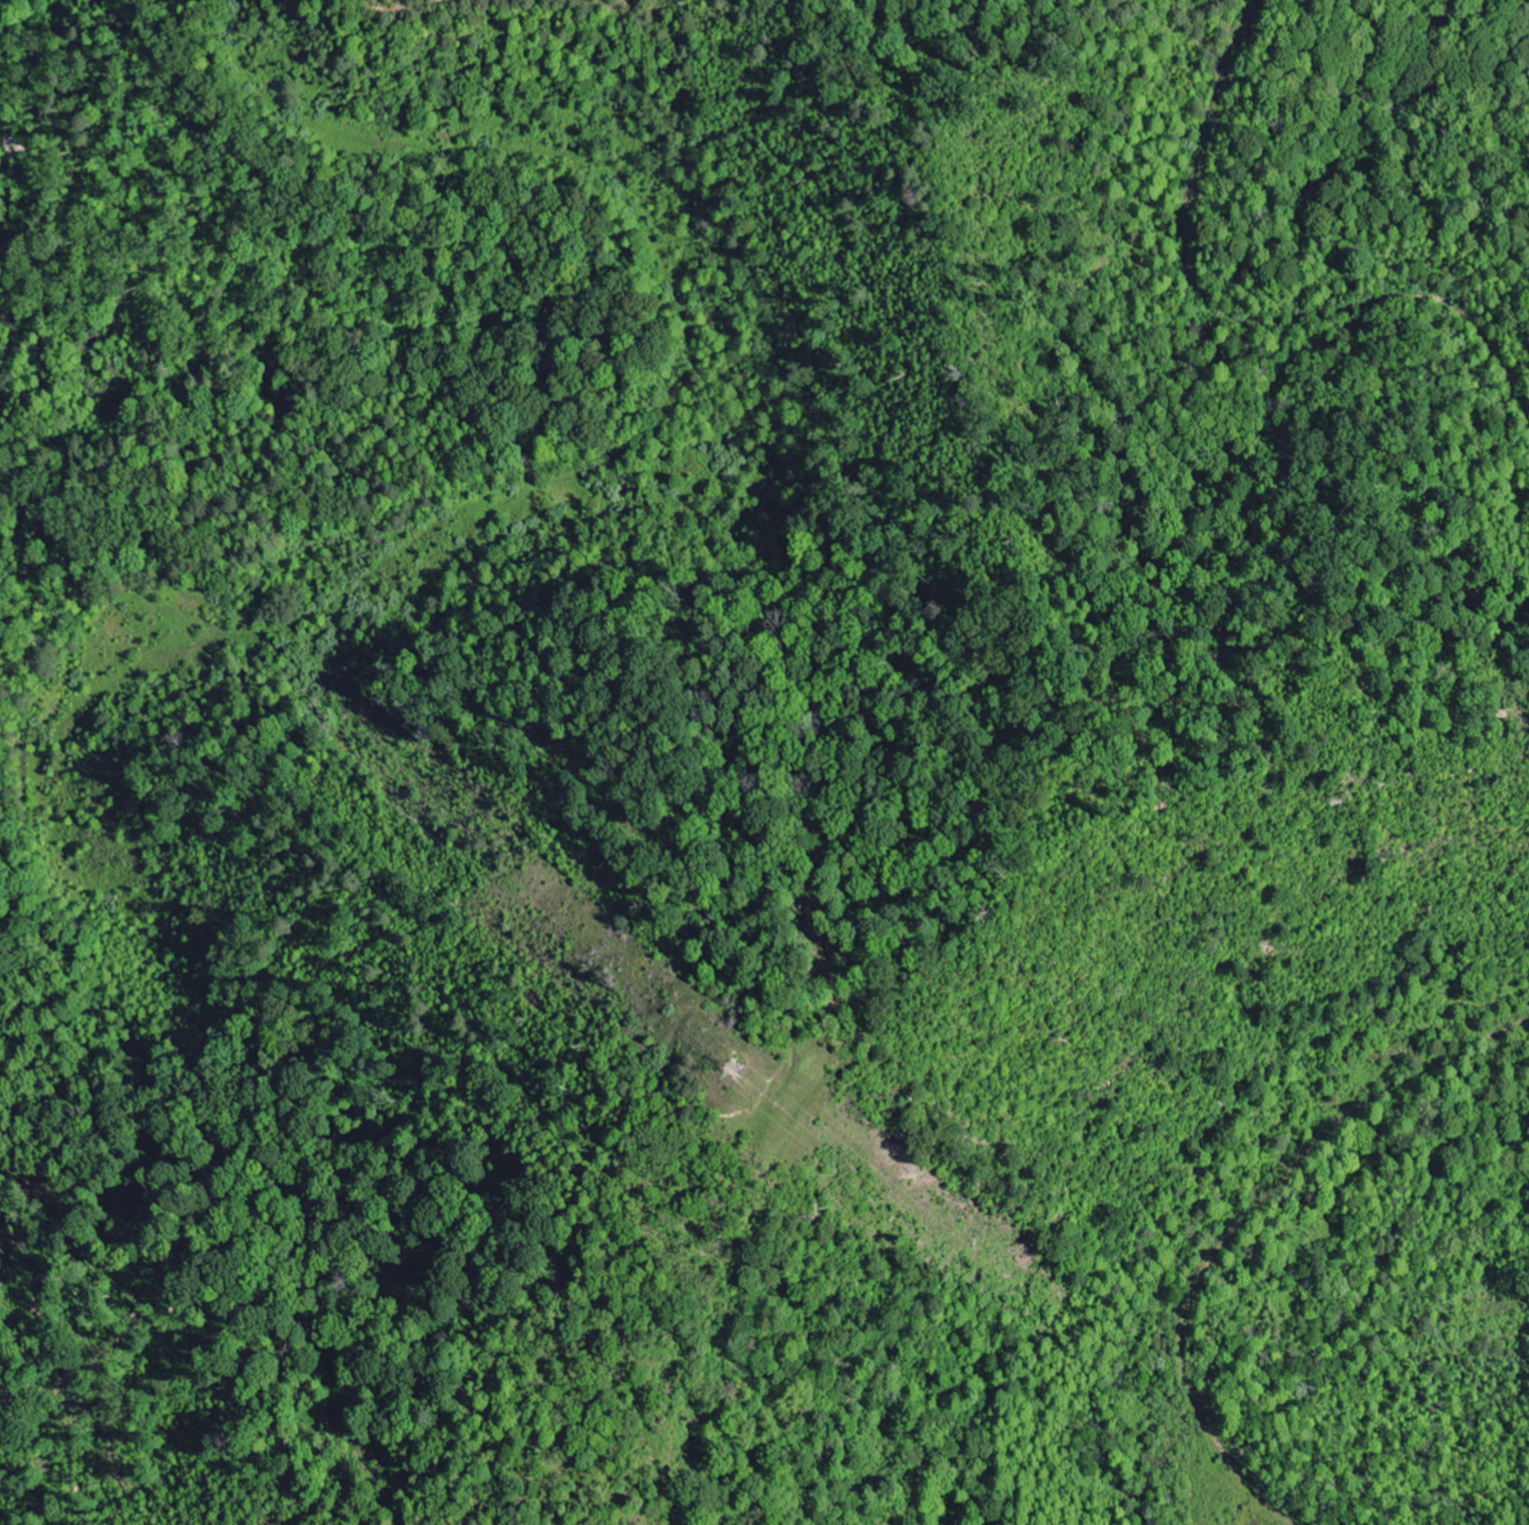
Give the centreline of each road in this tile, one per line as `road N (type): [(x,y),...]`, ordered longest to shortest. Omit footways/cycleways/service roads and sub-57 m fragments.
road 1 (residential): [(0,247),(11,163),(0,110)]

